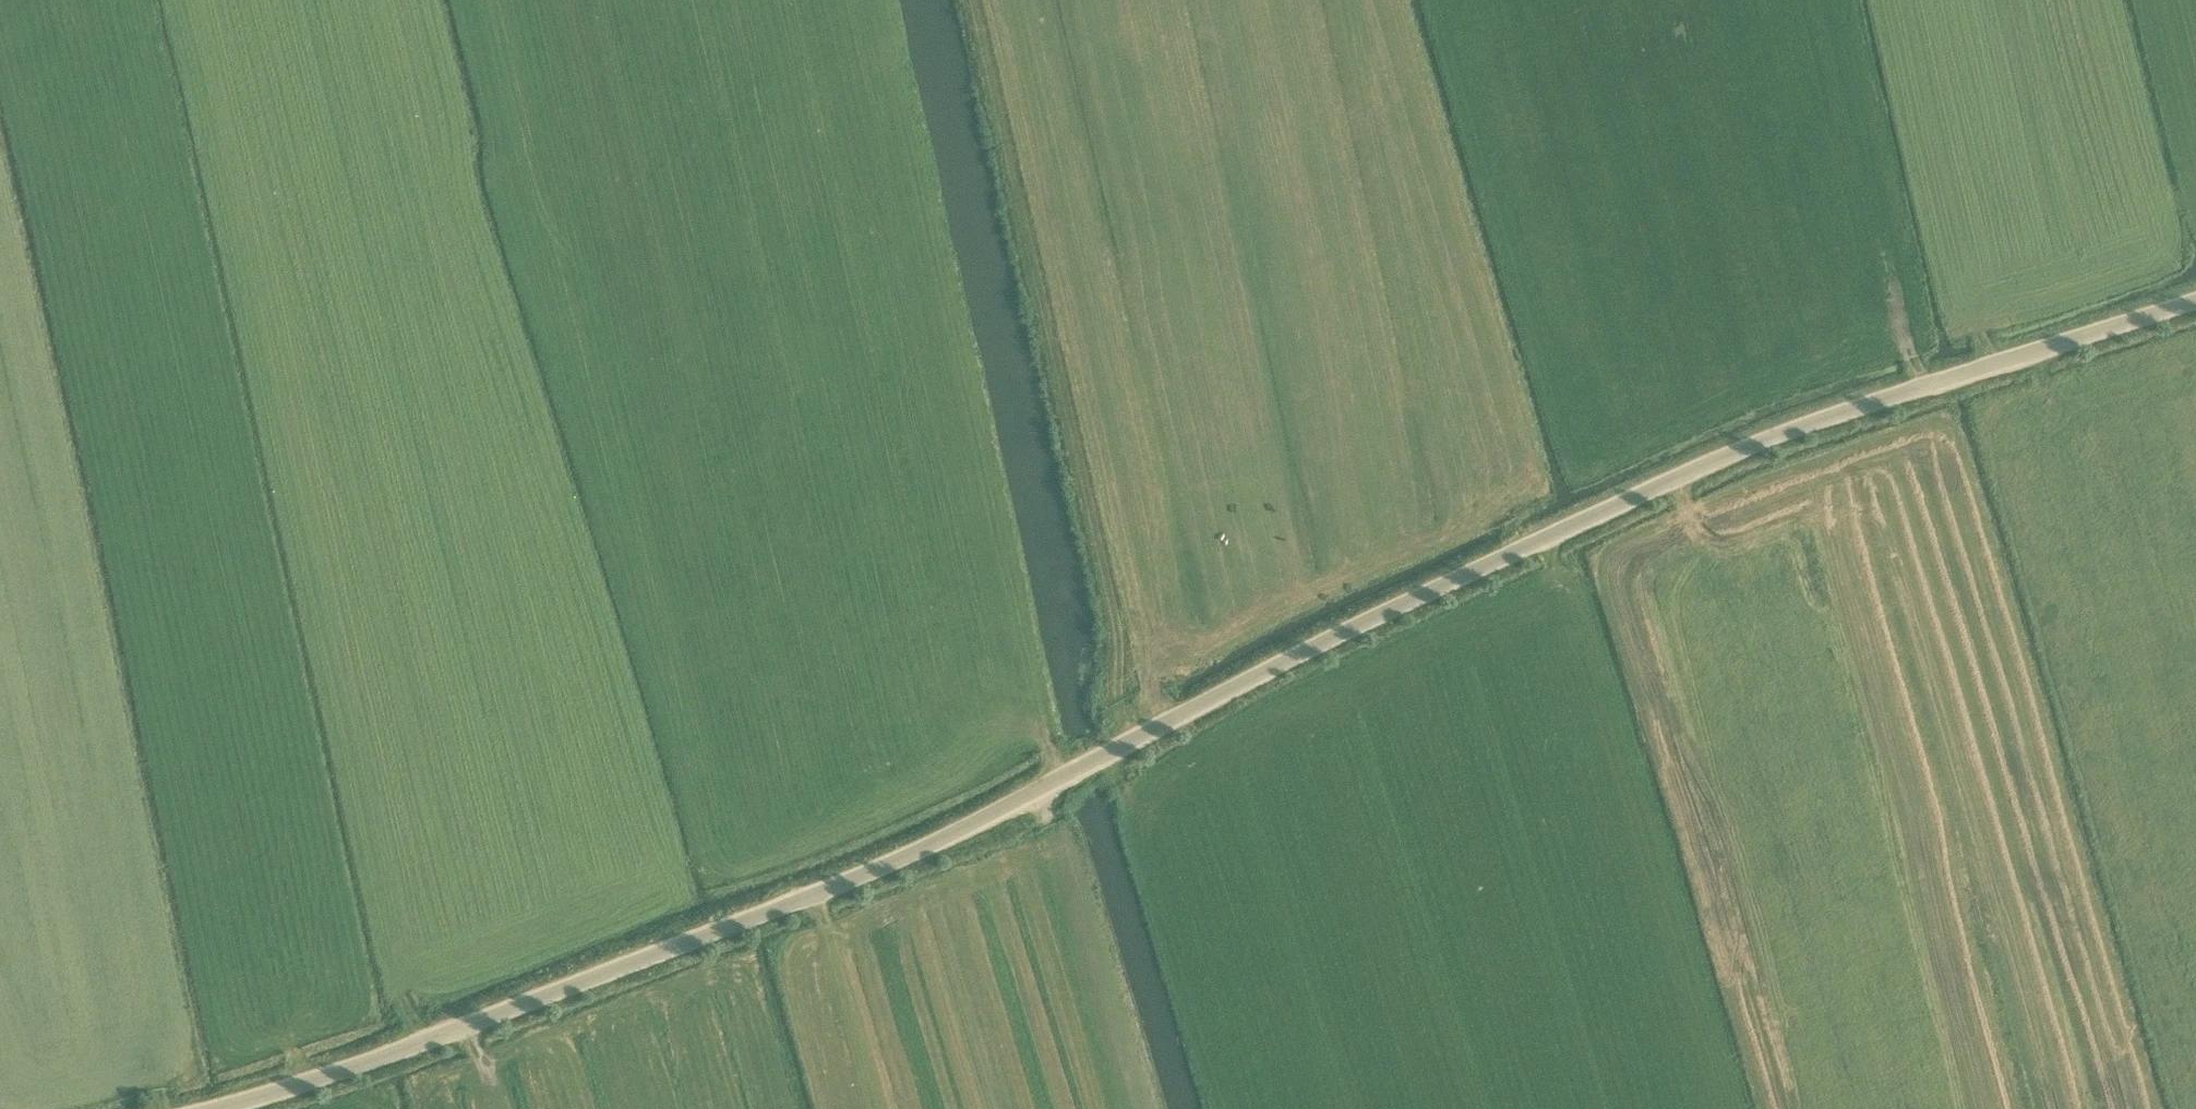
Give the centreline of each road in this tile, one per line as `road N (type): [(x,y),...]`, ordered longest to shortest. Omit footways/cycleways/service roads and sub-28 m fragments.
road 1 (unclassified): [(223,1108),(448,1040),(881,873),(1522,553),(1731,457),(2195,307)]

